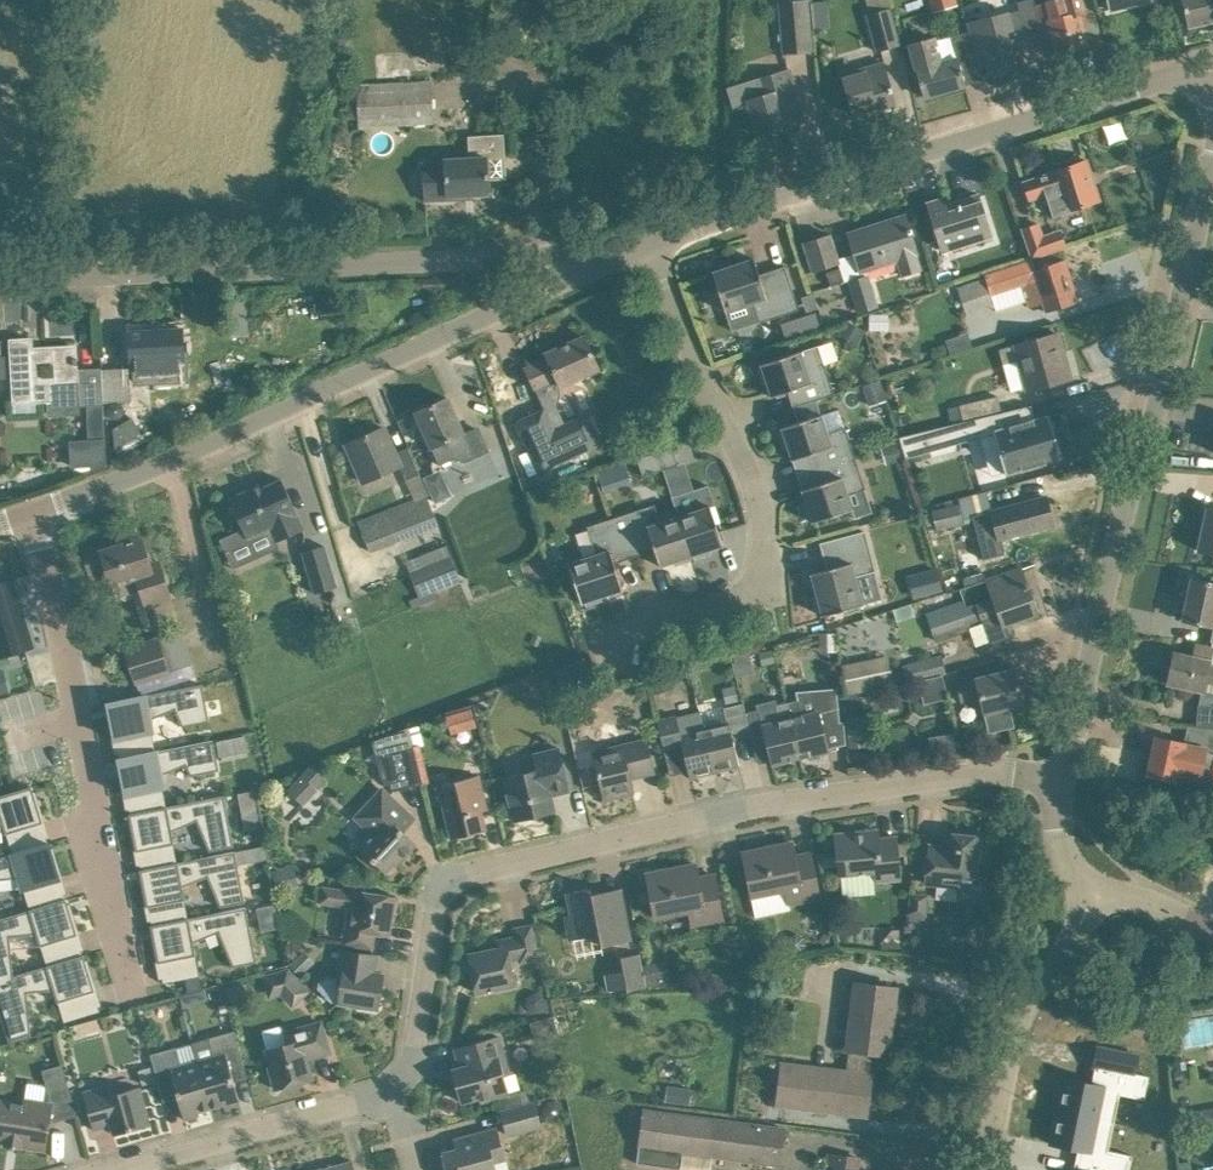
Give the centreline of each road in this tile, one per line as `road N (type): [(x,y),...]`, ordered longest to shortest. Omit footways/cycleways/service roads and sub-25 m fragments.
road 1 (residential): [(389,1092),(409,1056),(442,875),(748,804),(991,772),(1062,779)]
road 2 (unclassified): [(33,511),(171,458),(639,243)]
road 3 (unclassified): [(1062,779),(1212,145)]
road 4 (unclassified): [(0,279),(639,243)]
road 5 (unclassified): [(639,243),(1137,86),(1212,92)]
road 6 (residential): [(628,637),(743,605),(764,580),(769,526),(639,243)]
road 7 (residential): [(33,511),(125,980)]
road 8 (unclassified): [(989,1169),(1028,1009),(1101,879)]
road 9 (residential): [(118,1169),(389,1092)]
road 10 (unclassified): [(1101,879),(1063,855),(1062,779)]
road 11 (unclassified): [(1212,927),(1101,879)]

